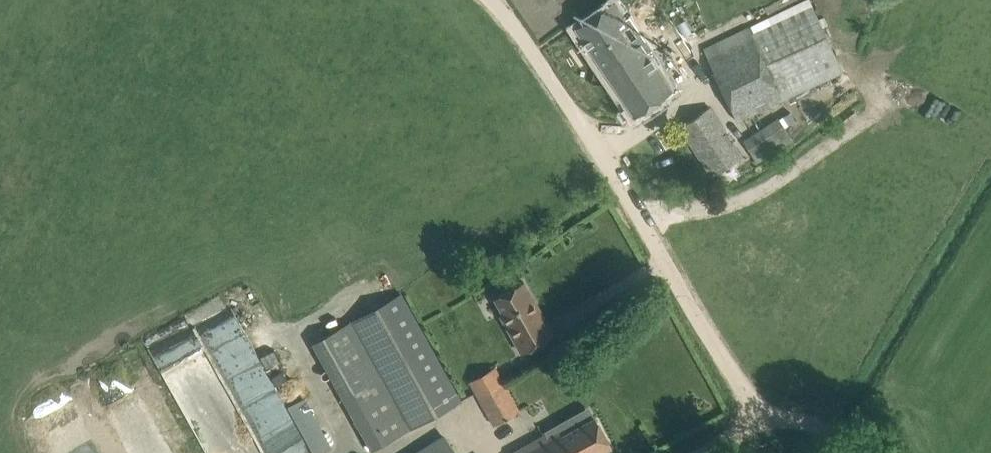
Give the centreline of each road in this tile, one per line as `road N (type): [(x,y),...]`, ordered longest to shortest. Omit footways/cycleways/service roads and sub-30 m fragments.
road 1 (track): [(759,415),(545,67),(488,0)]

